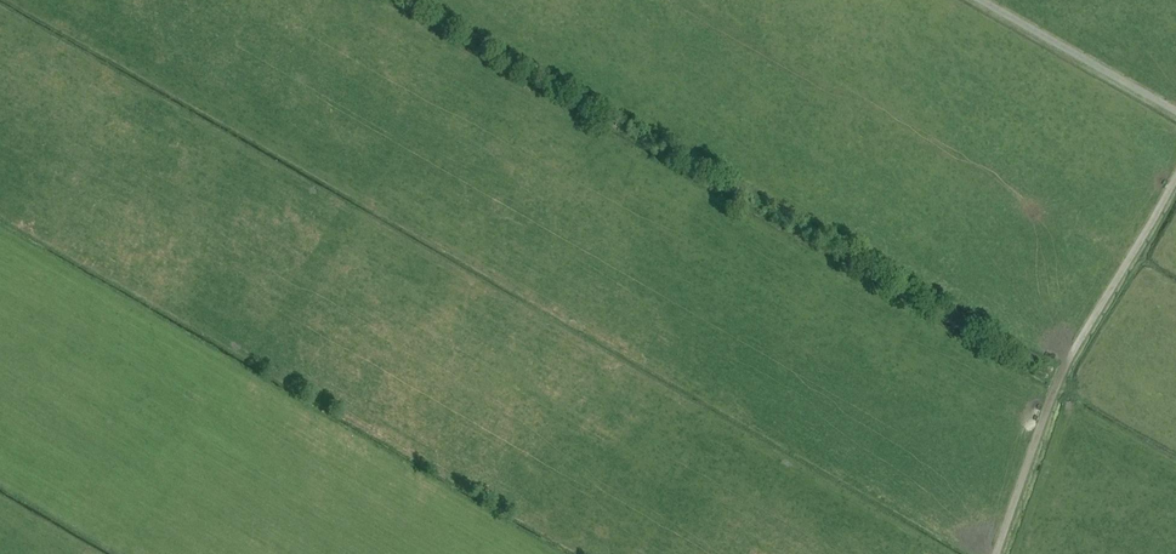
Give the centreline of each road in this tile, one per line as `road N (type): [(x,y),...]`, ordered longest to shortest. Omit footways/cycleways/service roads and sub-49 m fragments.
road 1 (track): [(1175,176),(1068,360),(996,553)]
road 2 (track): [(981,0),(1175,111)]

